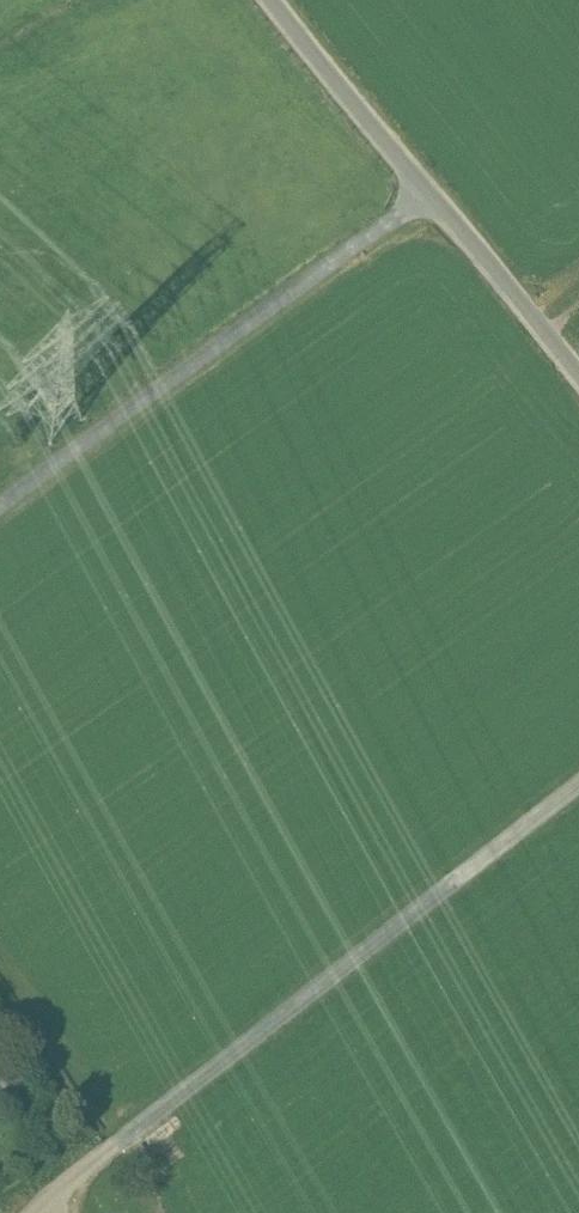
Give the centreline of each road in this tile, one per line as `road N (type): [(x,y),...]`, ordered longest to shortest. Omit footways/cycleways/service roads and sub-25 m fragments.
road 1 (unclassified): [(280,0),(578,370)]

